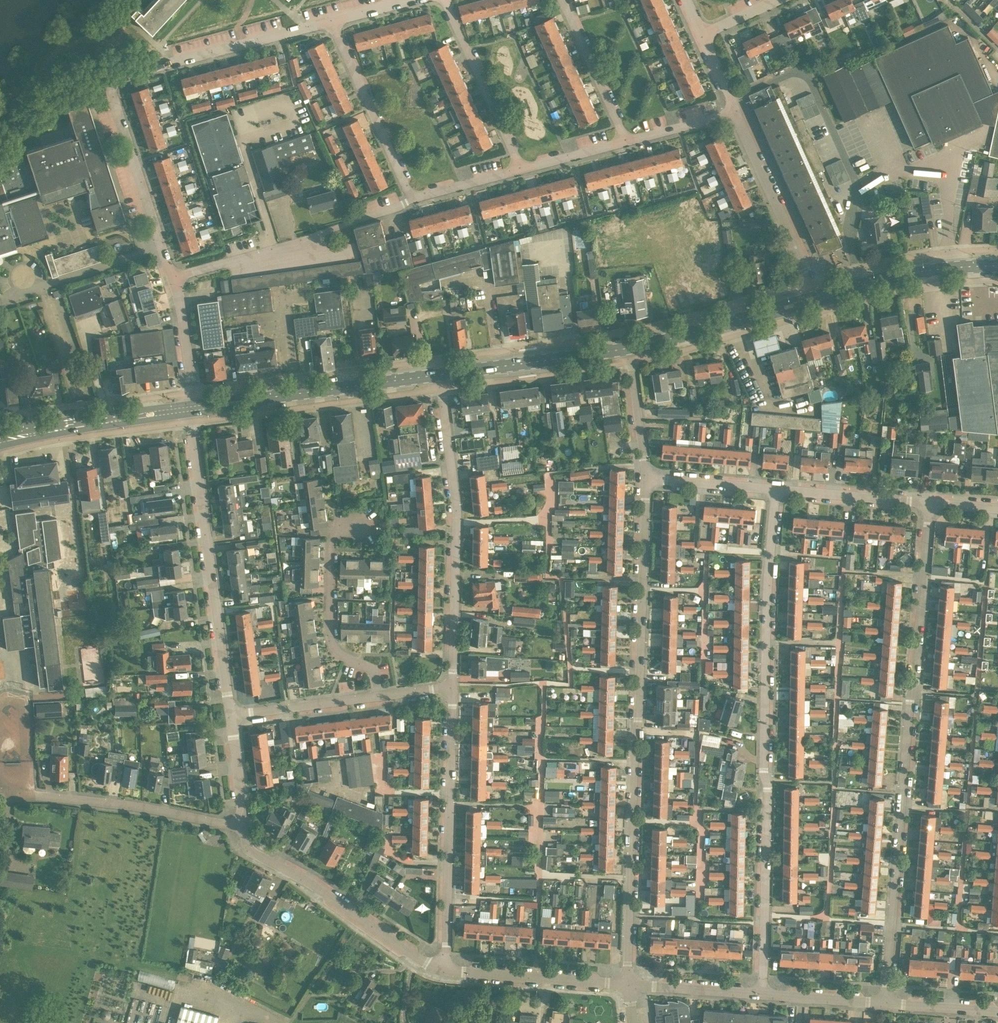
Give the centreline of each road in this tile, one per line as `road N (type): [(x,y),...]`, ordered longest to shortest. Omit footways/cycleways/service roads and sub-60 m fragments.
road 1 (residential): [(192,409),(177,297),(114,86),(120,76),(331,20)]
road 2 (residential): [(627,984),(645,479)]
road 3 (residential): [(762,994),(774,489)]
road 4 (residential): [(885,1004),(929,502)]
road 5 (residential): [(452,686),(457,520),(440,373)]
road 6 (residential): [(230,714),(192,409)]
road 7 (residential): [(445,970),(452,686)]
road 8 (residential): [(445,970),(250,851),(238,830)]
road 9 (secondary): [(192,409),(440,373)]
road 10 (track): [(177,977),(23,948),(12,917),(26,917),(51,948)]
road 11 (residential): [(238,830),(169,811),(7,791)]
road 12 (residential): [(375,696),(375,676),(329,645),(329,545),(355,525)]
road 13 (residential): [(820,297),(735,113)]
road 14 (secondary): [(627,348),(820,297)]
road 15 (secondary): [(0,438),(192,409)]
road 16 (residential): [(414,195),(331,20)]
road 17 (secondary): [(440,373),(627,348)]
road 18 (residential): [(524,170),(444,0)]
road 19 (residential): [(627,984),(445,970)]
road 20 (secondary): [(997,266),(905,274),(820,297)]
road 21 (residential): [(626,142),(562,0)]
road 22 (residential): [(929,502),(774,489)]
road 23 (residential): [(230,714),(375,696)]
road 24 (residential): [(762,994),(627,984)]
road 25 (residential): [(645,479),(627,348)]
road 26 (residential): [(774,489),(645,479)]
road 27 (residential): [(885,1004),(762,994)]

